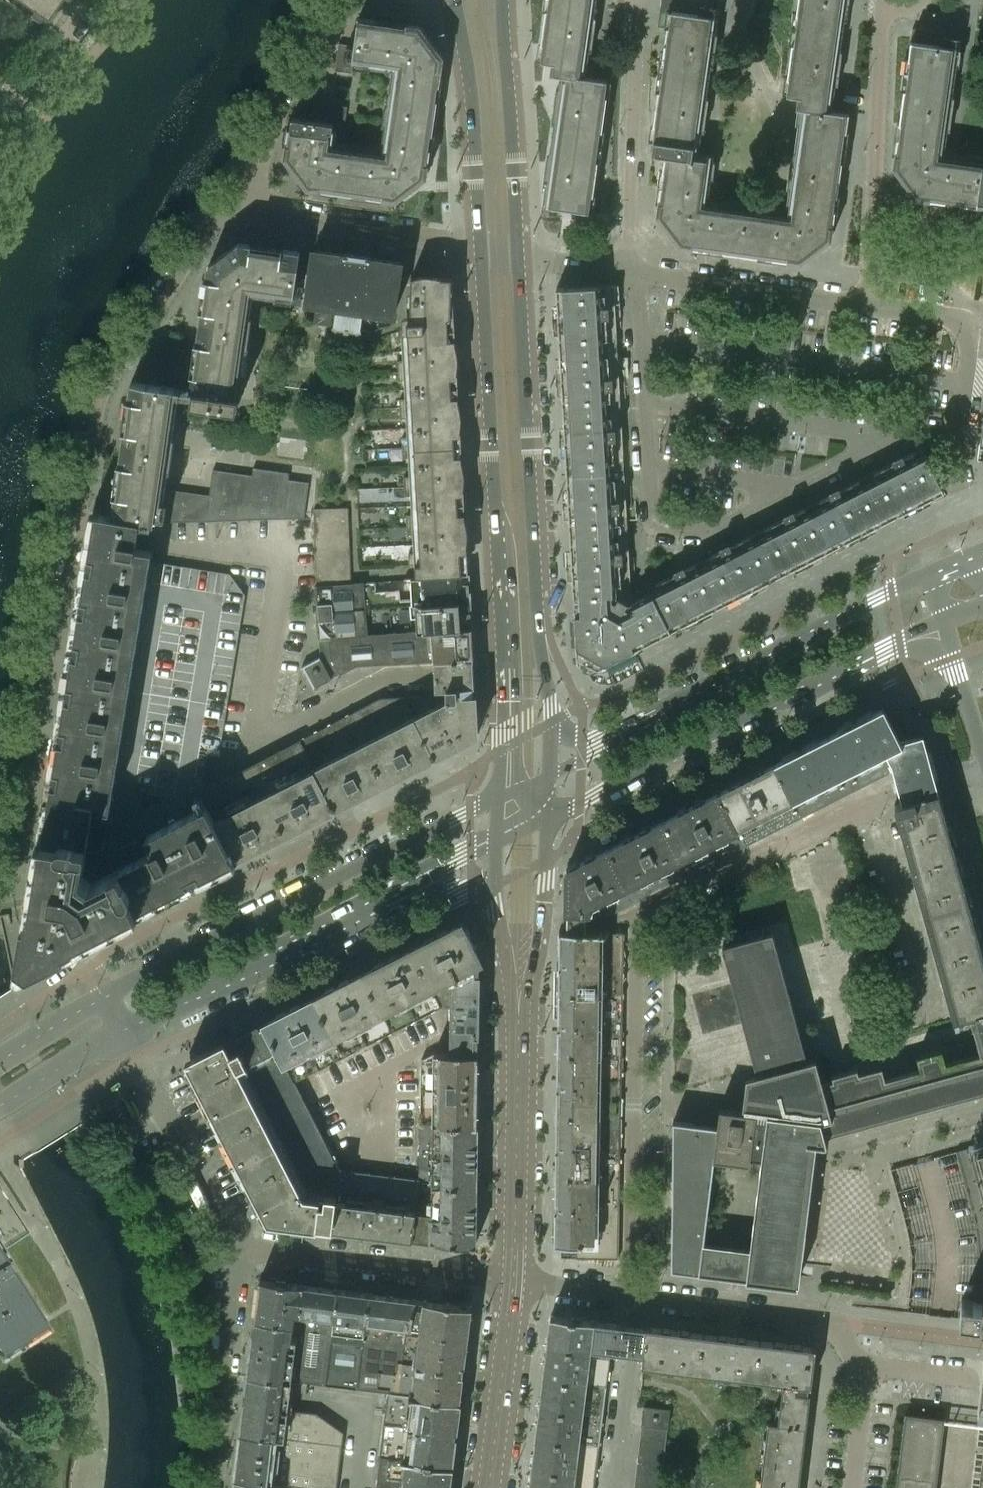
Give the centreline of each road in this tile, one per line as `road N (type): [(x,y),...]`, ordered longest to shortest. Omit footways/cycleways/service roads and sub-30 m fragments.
road 1 (residential): [(503,672),(379,680),(251,746),(283,555),(162,549),(138,532),(74,521),(98,395),(227,206)]
road 2 (tertiary): [(545,763),(518,255)]
road 3 (tertiary): [(540,821),(949,622)]
road 4 (tertiary): [(938,568),(545,763)]
road 5 (tertiary): [(494,789),(106,993)]
road 6 (tertiary): [(477,244),(503,672)]
road 7 (tertiary): [(118,1029),(489,846)]
road 8 (residential): [(637,919),(898,789),(982,764)]
road 9 (residential): [(634,1293),(637,919)]
road 10 (residential): [(863,305),(954,317),(970,333),(956,447),(960,488),(938,568)]
road 11 (residential): [(863,305),(884,9)]
road 12 (tertiary): [(513,1281),(519,995)]
road 13 (residential): [(513,1281),(238,1248)]
road 14 (residential): [(626,269),(638,0)]
road 15 (tertiary): [(518,255),(501,0)]
road 16 (residential): [(238,1248),(118,1029)]
road 17 (tertiary): [(449,0),(467,98),(477,244)]
road 18 (residential): [(467,241),(227,206)]
road 19 (residential): [(209,1487),(238,1248)]
road 20 (residential): [(626,269),(863,305)]
road 21 (residential): [(227,206),(349,0)]
road 22 (tertiary): [(489,1487),(513,1281)]
road 23 (residential): [(634,1293),(834,1323)]
road 24 (residential): [(613,1487),(634,1293)]
road 25 (residential): [(852,1487),(867,1368),(834,1323)]
road 26 (residential): [(91,0),(0,134)]
road 27 (tertiary): [(489,846),(494,923),(519,995)]
road 28 (tertiary): [(0,1107),(118,1029)]
road 29 (tertiary): [(949,622),(982,748)]
road 30 (tertiary): [(106,993),(0,1060)]

